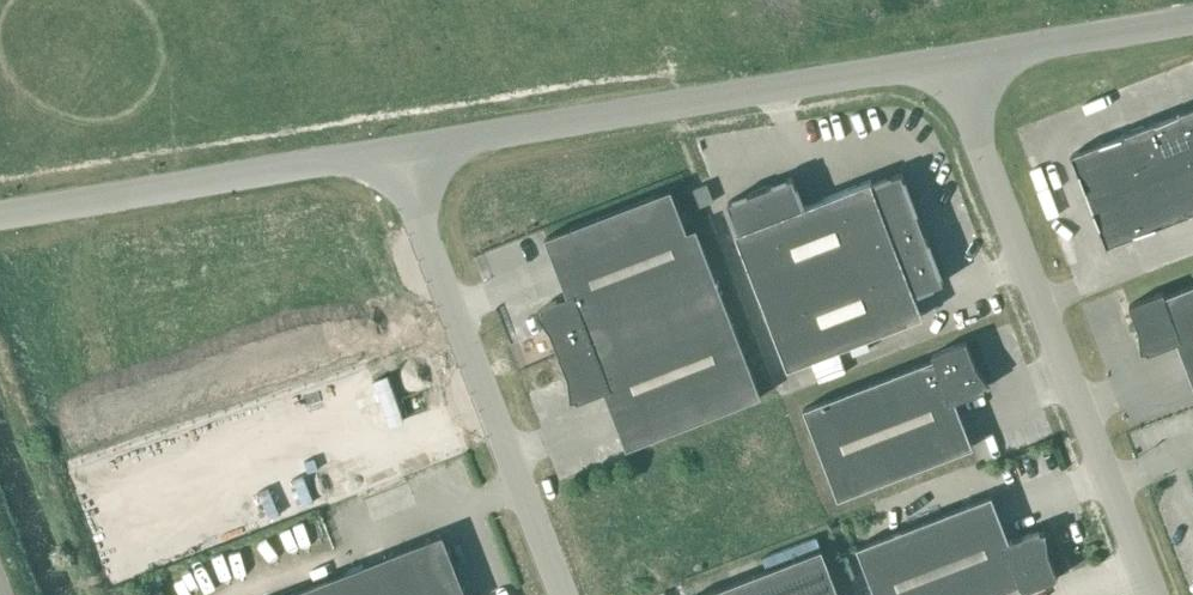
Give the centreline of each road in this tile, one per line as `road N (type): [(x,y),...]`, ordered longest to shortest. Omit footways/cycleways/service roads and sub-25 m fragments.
road 1 (unclassified): [(1160,594),(949,63)]
road 2 (unclassified): [(949,63),(402,155)]
road 3 (unclassified): [(567,594),(402,155)]
road 4 (unclassified): [(402,155),(0,218)]
road 5 (unclassified): [(1192,23),(949,63)]

